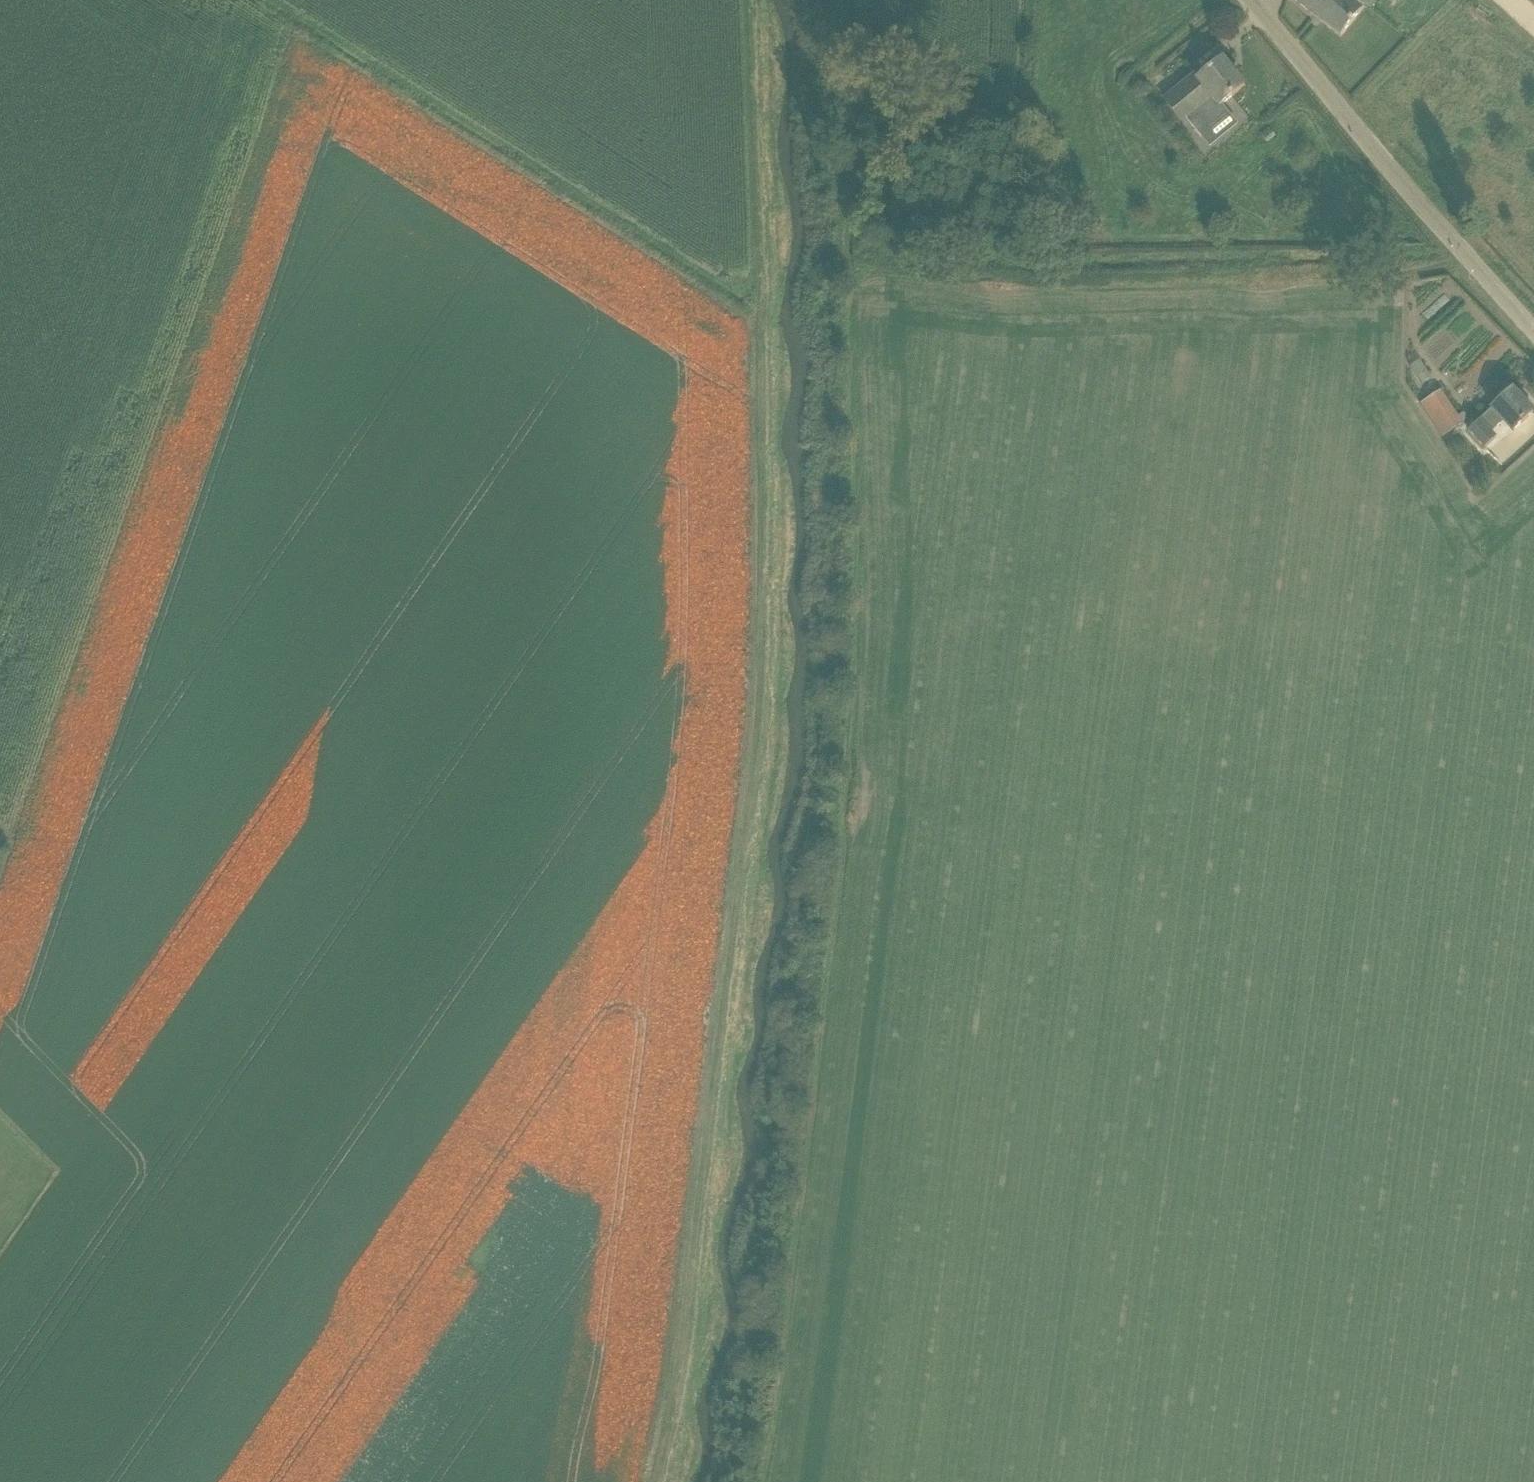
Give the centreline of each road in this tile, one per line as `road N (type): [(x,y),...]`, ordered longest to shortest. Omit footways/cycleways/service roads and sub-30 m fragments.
road 1 (track): [(759,1481),(777,1402),(862,665),(858,0)]
road 2 (unclassified): [(1533,325),(1258,0)]

